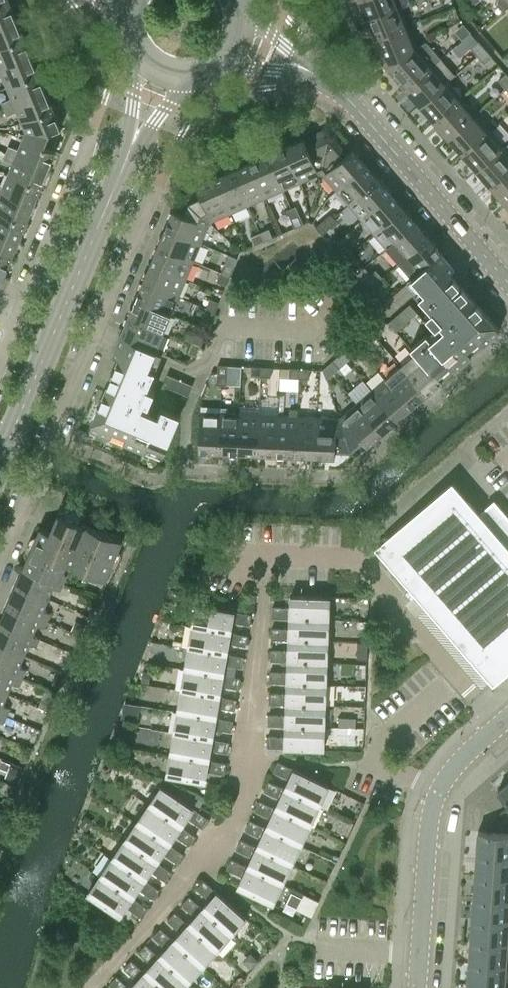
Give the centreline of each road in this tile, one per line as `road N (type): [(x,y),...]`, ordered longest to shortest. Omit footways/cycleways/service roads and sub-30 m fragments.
road 1 (residential): [(91,987),(245,808),(263,587)]
road 2 (residential): [(0,555),(161,181),(149,155),(131,146)]
road 3 (tertiary): [(0,465),(131,146)]
road 4 (tertiary): [(418,987),(434,797),(462,755),(499,724)]
road 5 (tertiary): [(507,281),(324,79)]
road 6 (residential): [(131,146),(104,142),(84,155),(16,317)]
road 7 (residential): [(360,561),(499,724)]

